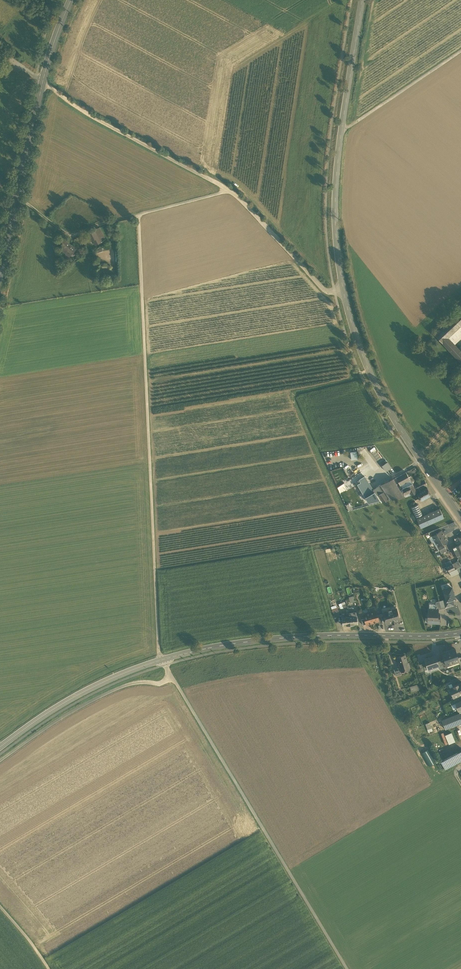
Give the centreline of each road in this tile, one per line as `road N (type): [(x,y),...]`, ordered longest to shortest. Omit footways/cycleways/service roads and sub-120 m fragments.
road 1 (track): [(347,968),(159,649),(139,214)]
road 2 (secondary): [(460,517),(387,408),(343,289),(337,168),(362,0)]
road 3 (tertiary): [(0,746),(120,675),(195,651),(298,637),(459,633)]
road 4 (track): [(343,289),(325,290),(230,190),(43,82)]
road 5 (track): [(173,678),(138,681),(93,700),(0,760)]
road 6 (track): [(342,128),(460,51)]
road 7 (track): [(18,197),(71,235),(139,214)]

